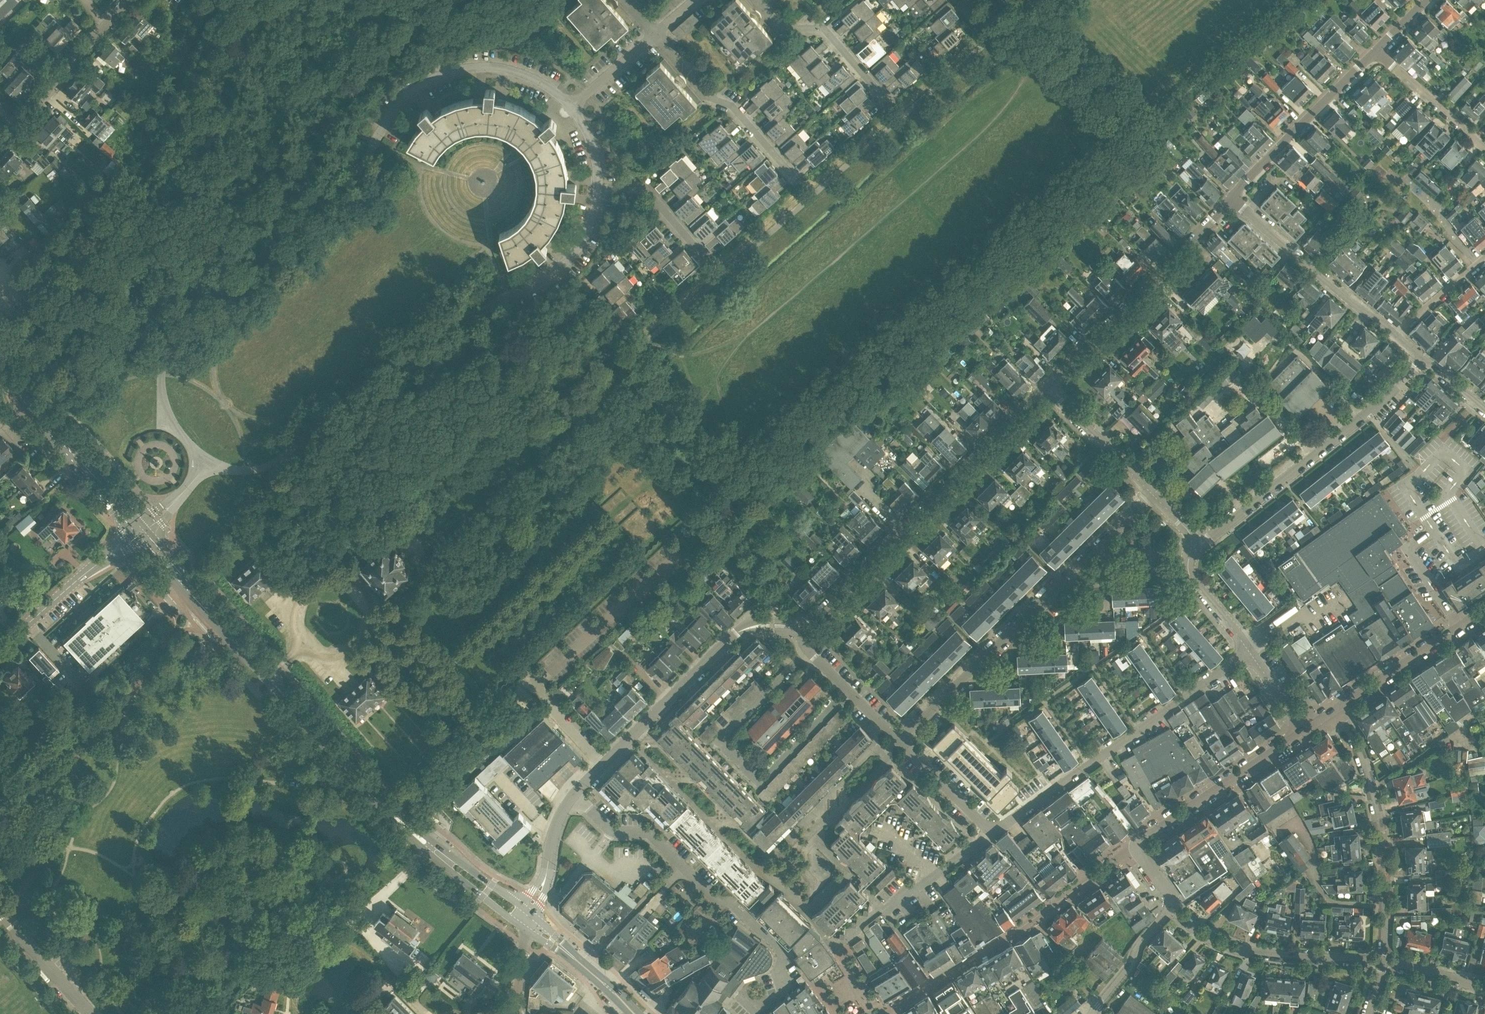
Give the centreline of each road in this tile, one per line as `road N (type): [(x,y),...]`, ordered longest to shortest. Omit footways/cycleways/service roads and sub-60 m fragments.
road 1 (residential): [(572,108),(536,80),(493,67),(440,75),(406,98),(354,172),(225,286),(168,352),(162,374),(168,414),(206,460)]
road 2 (residential): [(206,460),(244,470),(276,463),(372,373),(435,346),(495,302),(551,275),(587,233),(598,186)]
road 3 (primary): [(141,531),(374,797)]
road 4 (residential): [(900,741),(1153,494)]
road 5 (residential): [(798,626),(815,618),(1047,387)]
road 6 (residential): [(993,834),(1250,652)]
road 7 (residential): [(1191,545),(1369,414),(1423,357)]
road 8 (residential): [(574,794),(737,634),(798,626)]
road 9 (residential): [(1304,730),(1133,846),(1166,892),(1168,909)]
road 10 (residential): [(1047,387),(1230,198)]
road 11 (residential): [(1383,962),(1376,800),(1335,710)]
road 12 (residential): [(775,947),(652,836),(611,829),(574,794)]
road 13 (residential): [(1168,909),(1231,949),(1383,962)]
road 14 (residential): [(1395,334),(1230,198)]
road 15 (residential): [(1230,198),(1376,50)]
road 16 (residential): [(795,179),(655,35)]
road 17 (primary): [(374,797),(426,850),(521,925)]
road 18 (primary): [(12,386),(141,531)]
road 19 (primary): [(528,911),(374,797)]
road 20 (residential): [(0,140),(126,0)]
road 21 (tertiary): [(141,531),(0,648)]
road 22 (residential): [(1484,611),(1335,710)]
road 23 (residential): [(885,99),(824,28),(783,28),(758,0)]
road 24 (residential): [(900,741),(810,651),(798,626)]
road 25 (residential): [(1153,494),(1047,387)]
road 26 (residential): [(1484,149),(1376,50)]
road 27 (residential): [(707,258),(644,188),(598,186)]
road 28 (residential): [(91,1013),(0,909)]
road 29 (residential): [(884,909),(993,834)]
road 30 (residential): [(993,834),(900,741)]
road 31 (residential): [(1168,909),(1092,1013)]
road 32 (residential): [(1250,652),(1191,578),(1191,545)]

